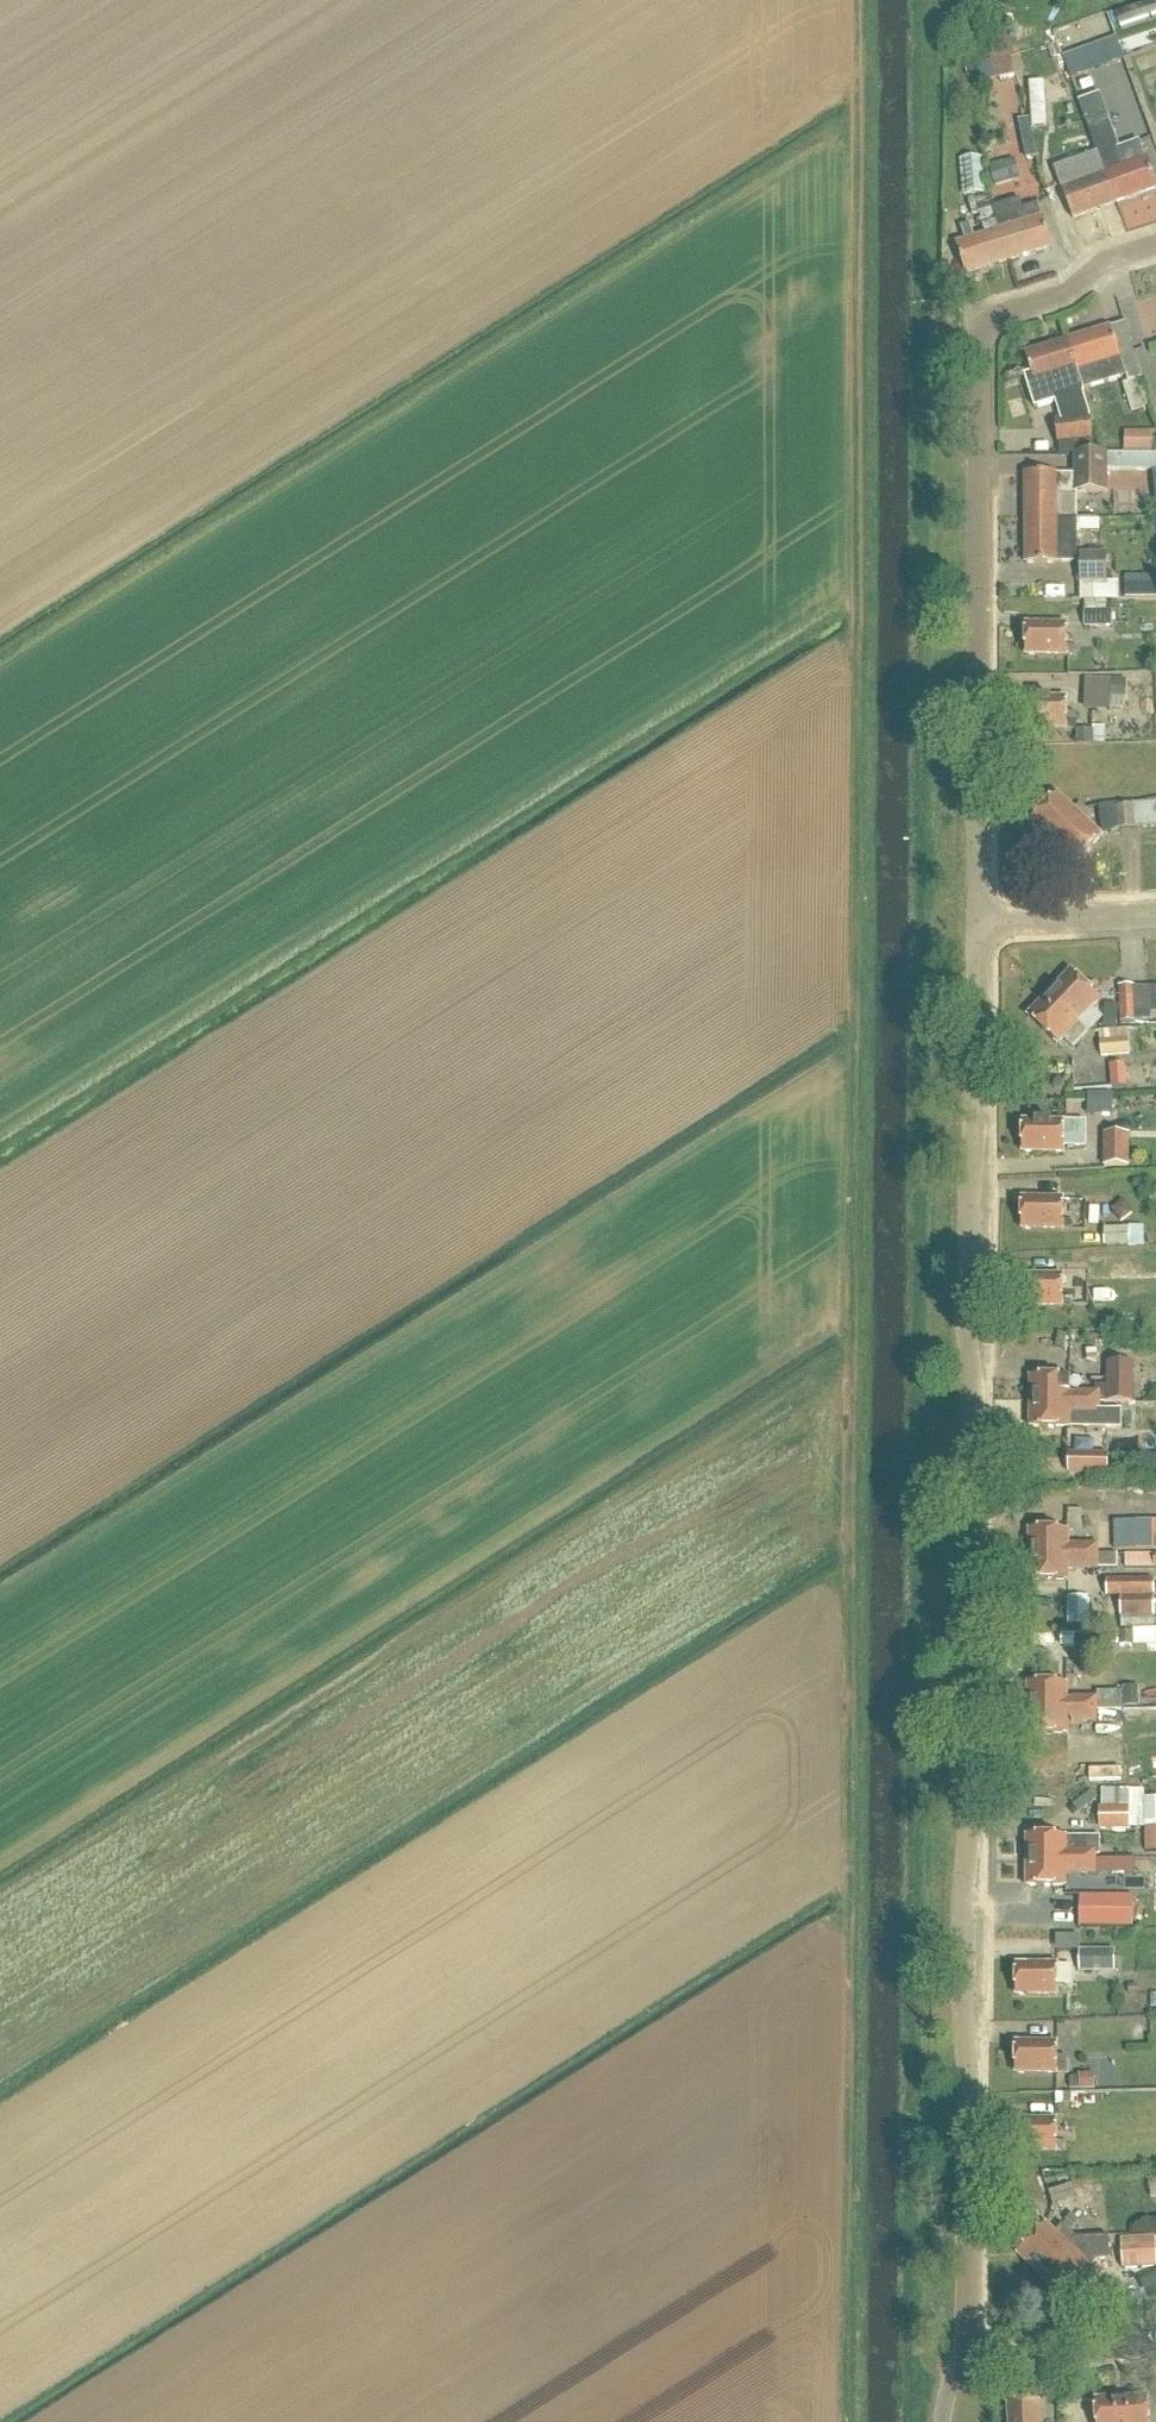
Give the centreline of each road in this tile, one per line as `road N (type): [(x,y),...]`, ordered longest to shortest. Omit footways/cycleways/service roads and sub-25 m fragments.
road 1 (track): [(861,0),(848,1939),(853,2421)]
road 2 (residential): [(975,2326),(981,920)]
road 3 (residential): [(981,920),(981,344),(993,319),(1066,292),(1106,257),(1155,241)]
road 4 (unclassified): [(1155,2336),(998,2341),(975,2326)]
road 5 (residential): [(981,920),(1155,911)]

